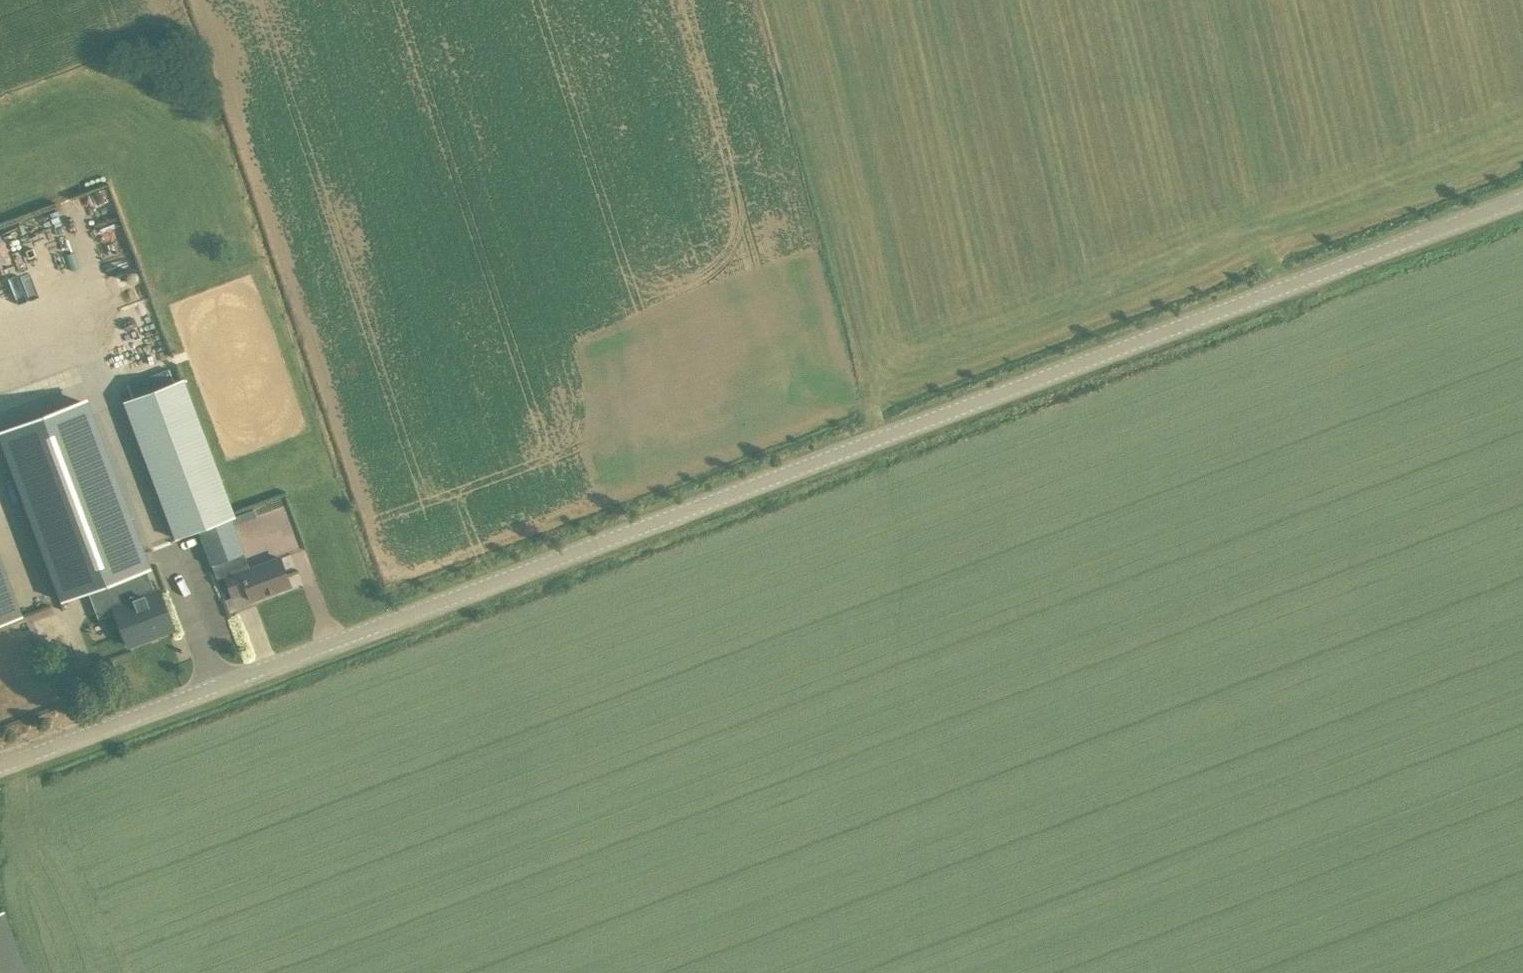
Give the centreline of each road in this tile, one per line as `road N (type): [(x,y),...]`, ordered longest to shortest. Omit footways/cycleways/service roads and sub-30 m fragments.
road 1 (unclassified): [(0,769),(1522,198)]

